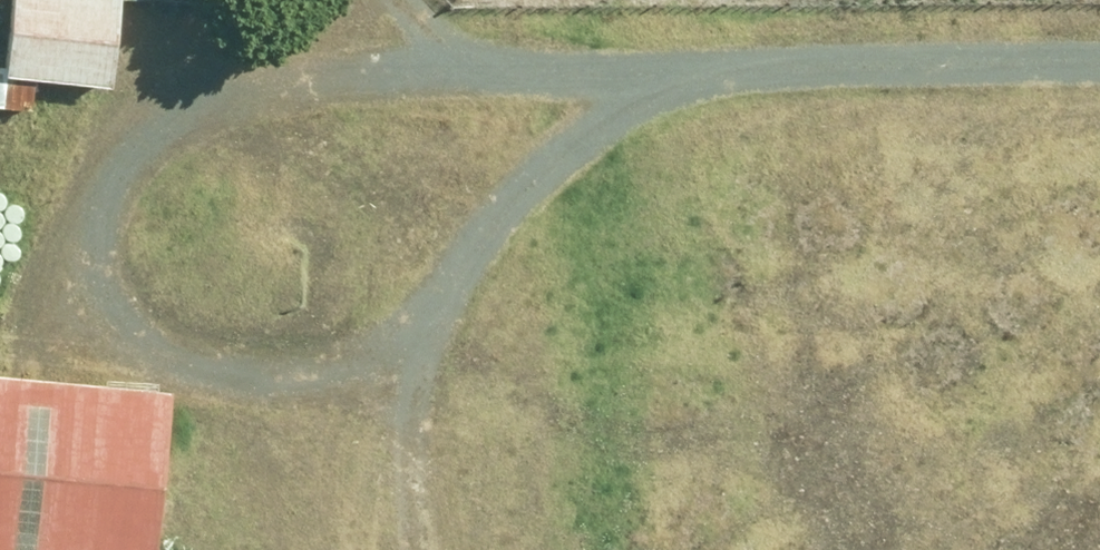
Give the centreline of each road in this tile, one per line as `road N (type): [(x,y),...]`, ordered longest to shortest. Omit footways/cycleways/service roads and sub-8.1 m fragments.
road 1 (track): [(674,81),(553,167),(411,316),(324,363),(222,371),(185,359),(150,339),(114,289),(102,208),(117,172),(163,126),(211,99),(336,74),(596,79)]
road 2 (track): [(596,79),(1099,61)]
road 3 (track): [(457,270),(423,357),(412,420),(417,549)]

